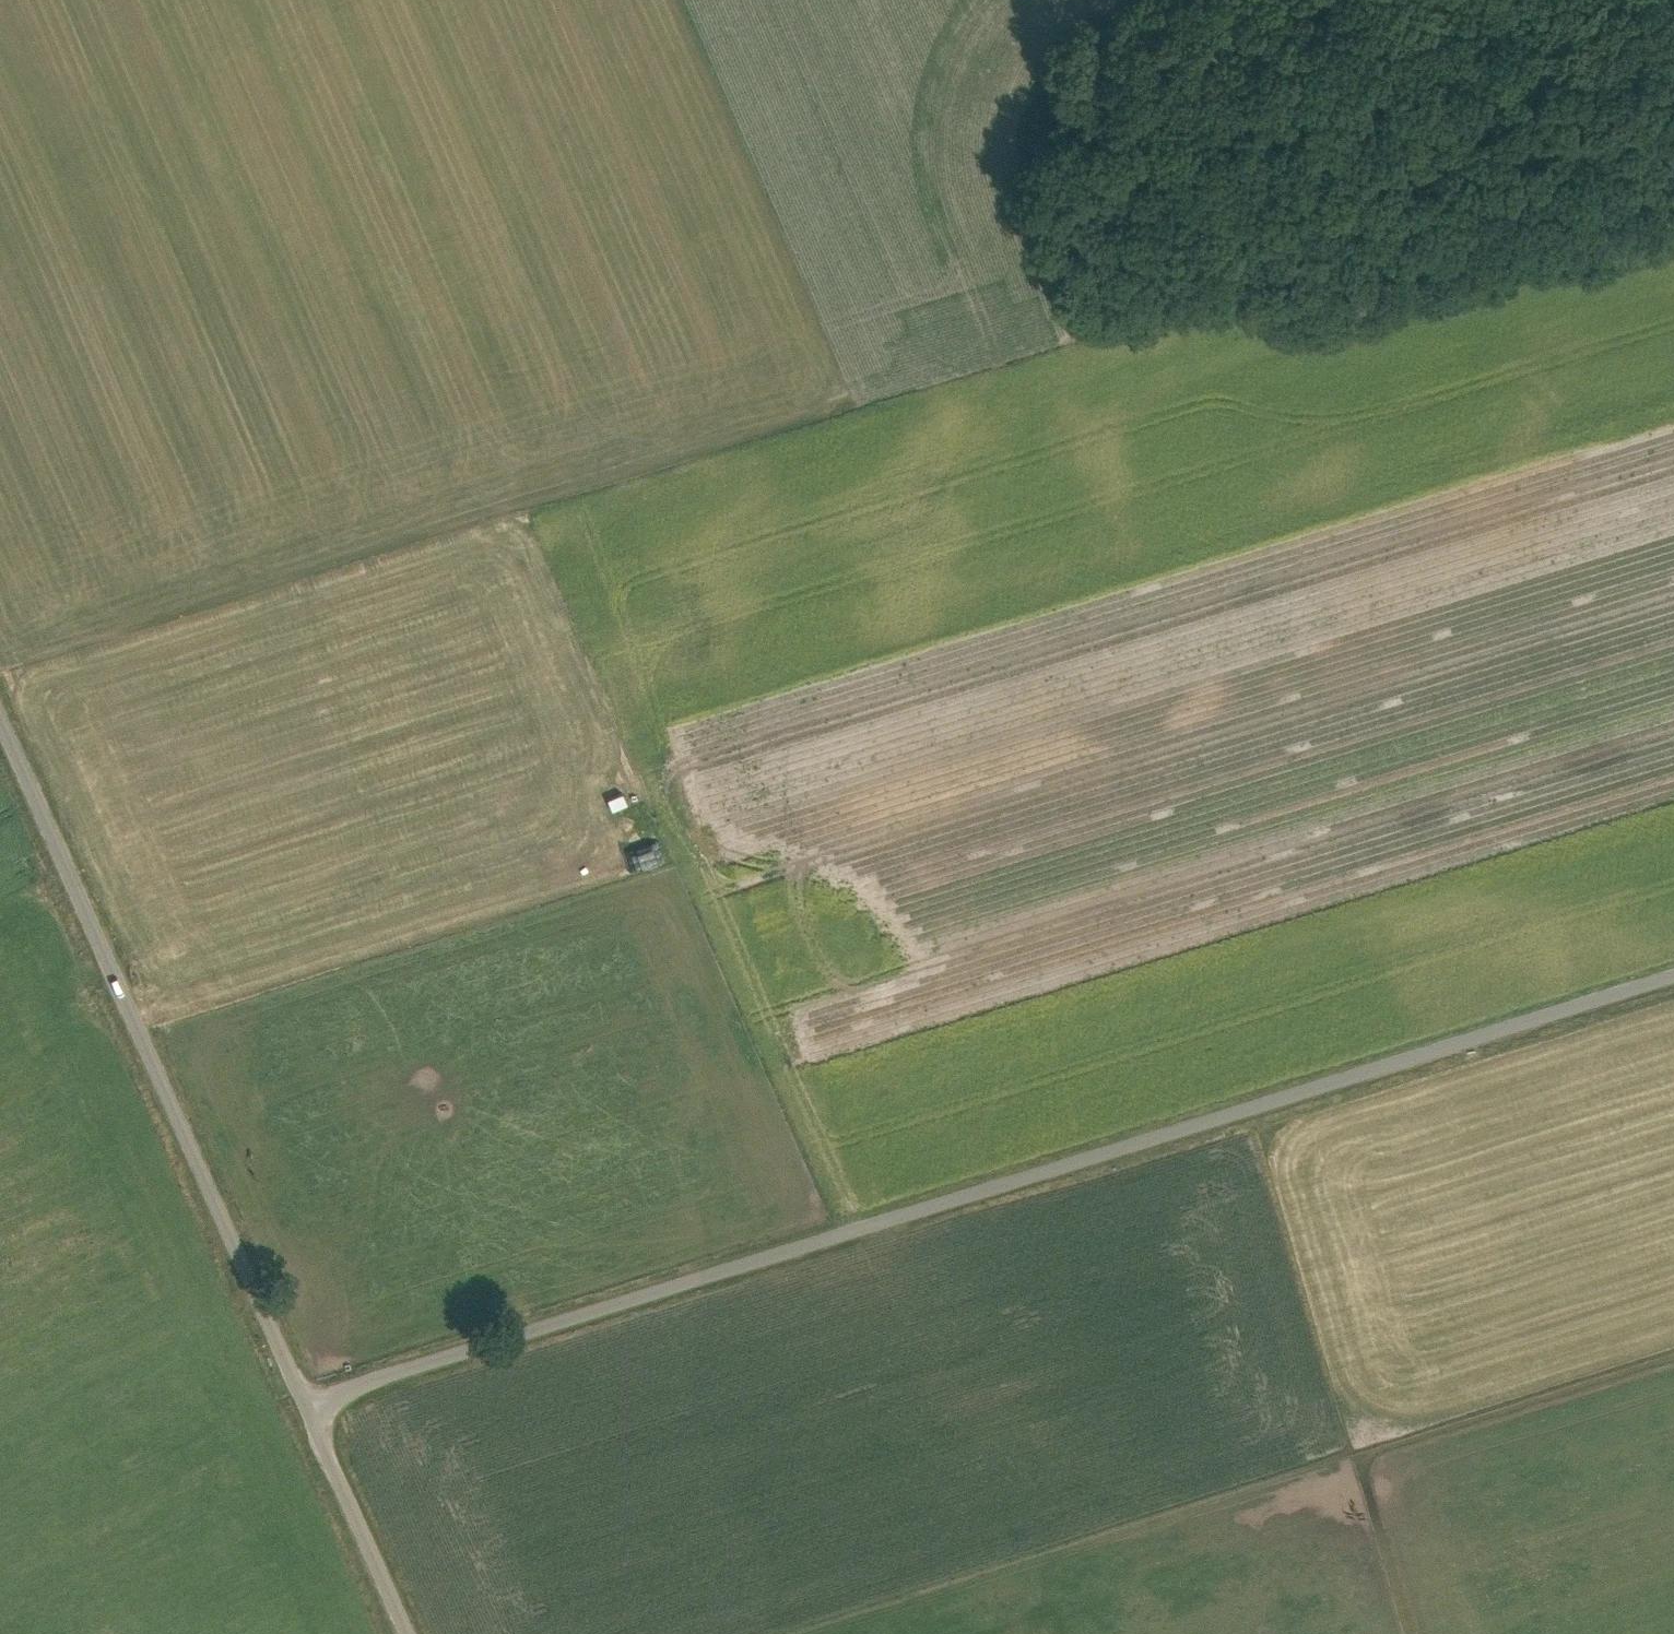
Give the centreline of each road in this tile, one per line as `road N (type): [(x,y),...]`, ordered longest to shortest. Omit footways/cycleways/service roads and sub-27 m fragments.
road 1 (unclassified): [(303,1400),(1673,975)]
road 2 (unclassified): [(303,1400),(0,719)]
road 3 (unclassified): [(407,1633),(303,1400)]

